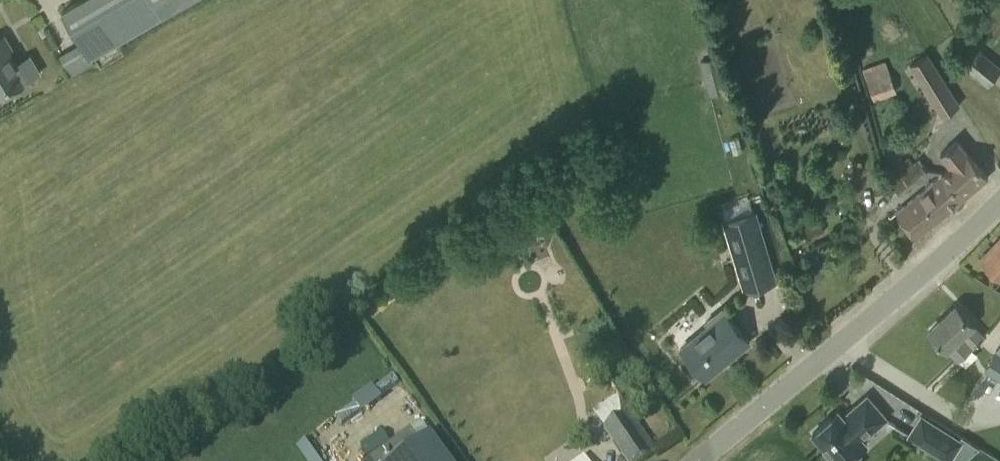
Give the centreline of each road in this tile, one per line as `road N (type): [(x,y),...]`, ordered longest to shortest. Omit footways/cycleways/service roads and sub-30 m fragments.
road 1 (unclassified): [(699,460),(999,201)]

